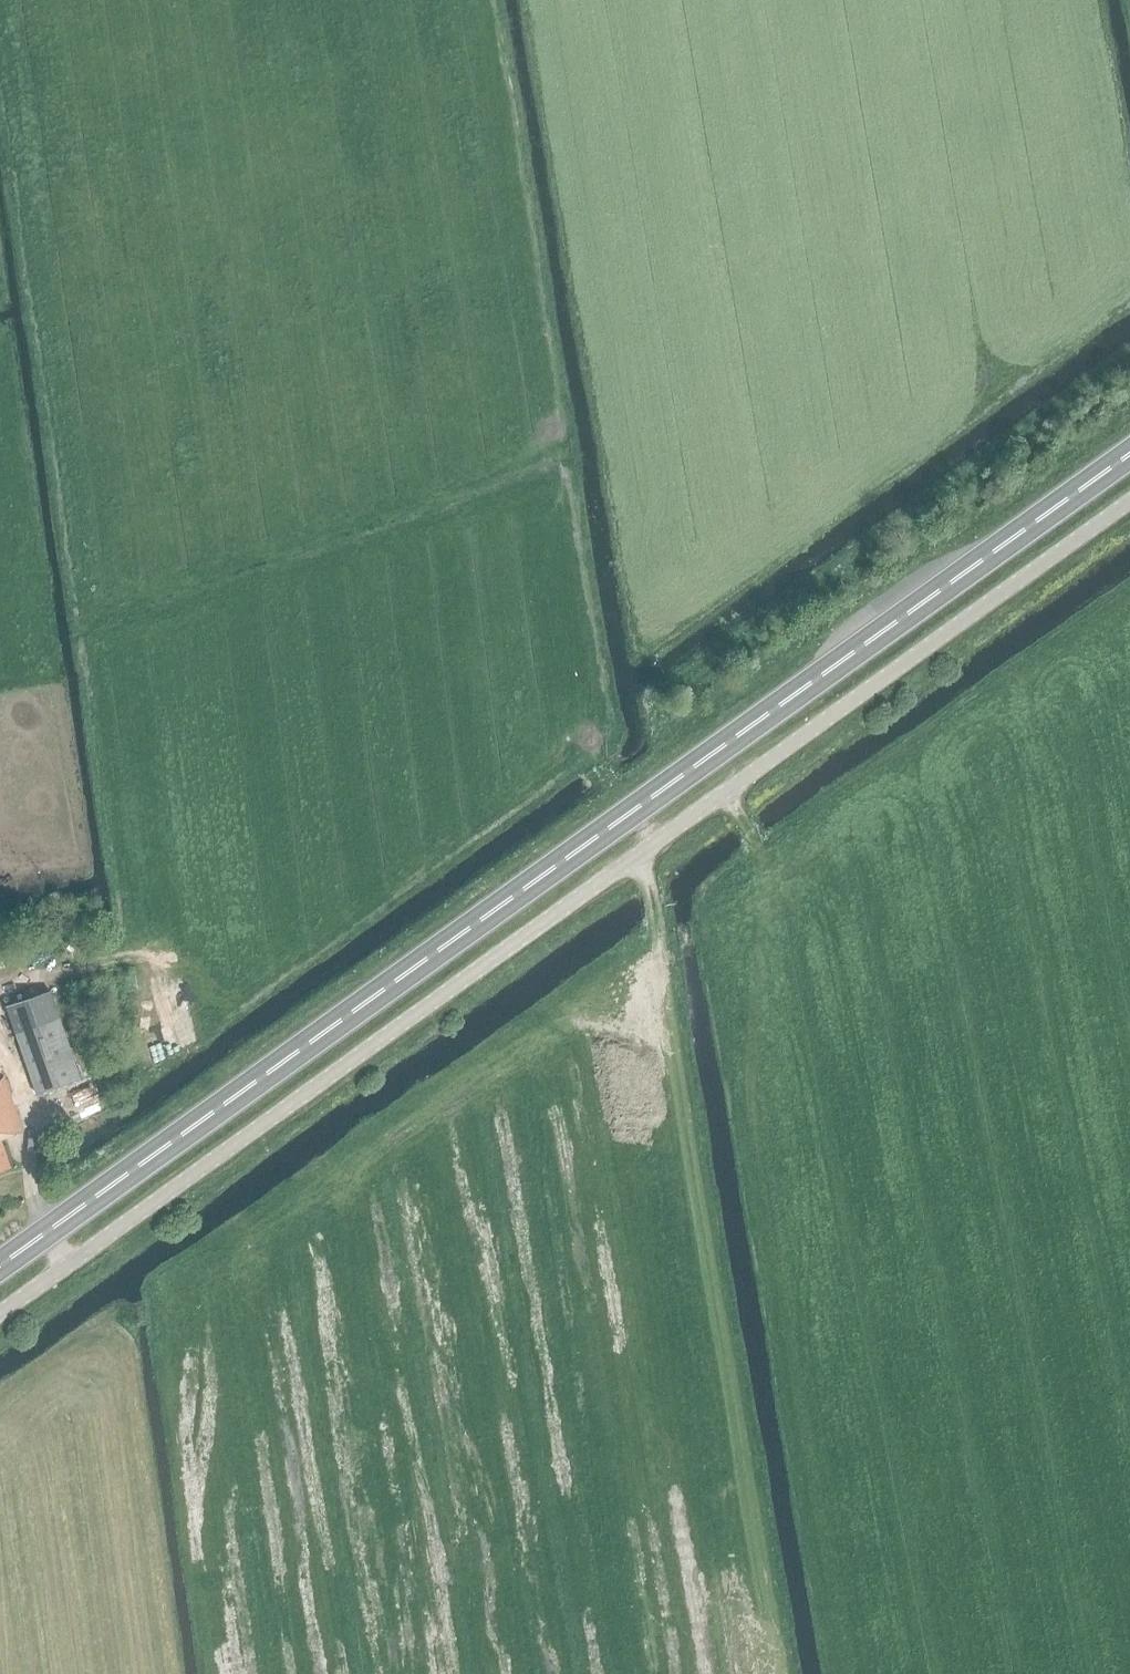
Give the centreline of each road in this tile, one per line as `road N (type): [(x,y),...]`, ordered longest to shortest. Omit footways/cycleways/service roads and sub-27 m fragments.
road 1 (primary): [(50,1230),(1129,454)]
road 2 (unclassified): [(70,1263),(1129,501)]

